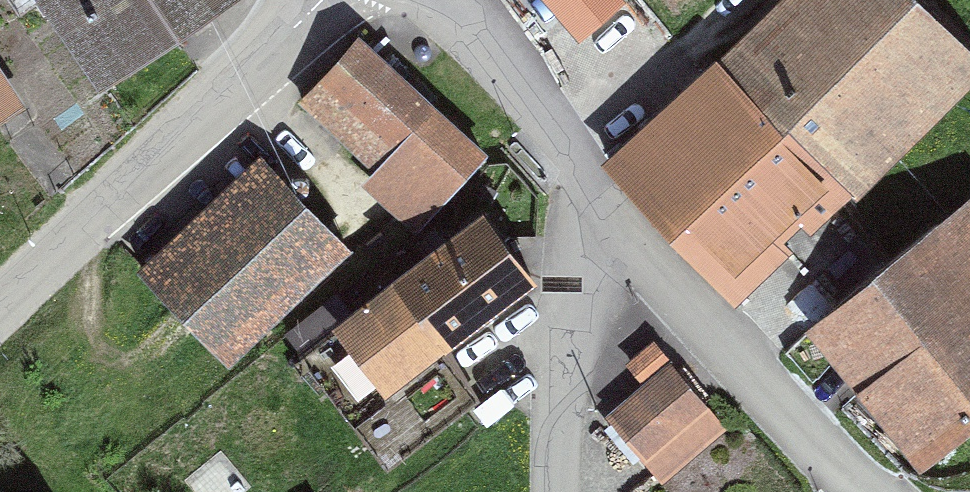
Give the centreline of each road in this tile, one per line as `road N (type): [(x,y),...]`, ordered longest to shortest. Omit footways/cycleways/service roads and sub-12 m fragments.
road 1 (tertiary): [(332,0),(0,307)]
road 2 (residential): [(865,491),(581,163)]
road 3 (residential): [(566,491),(581,163)]
road 4 (residential): [(581,163),(433,0)]

